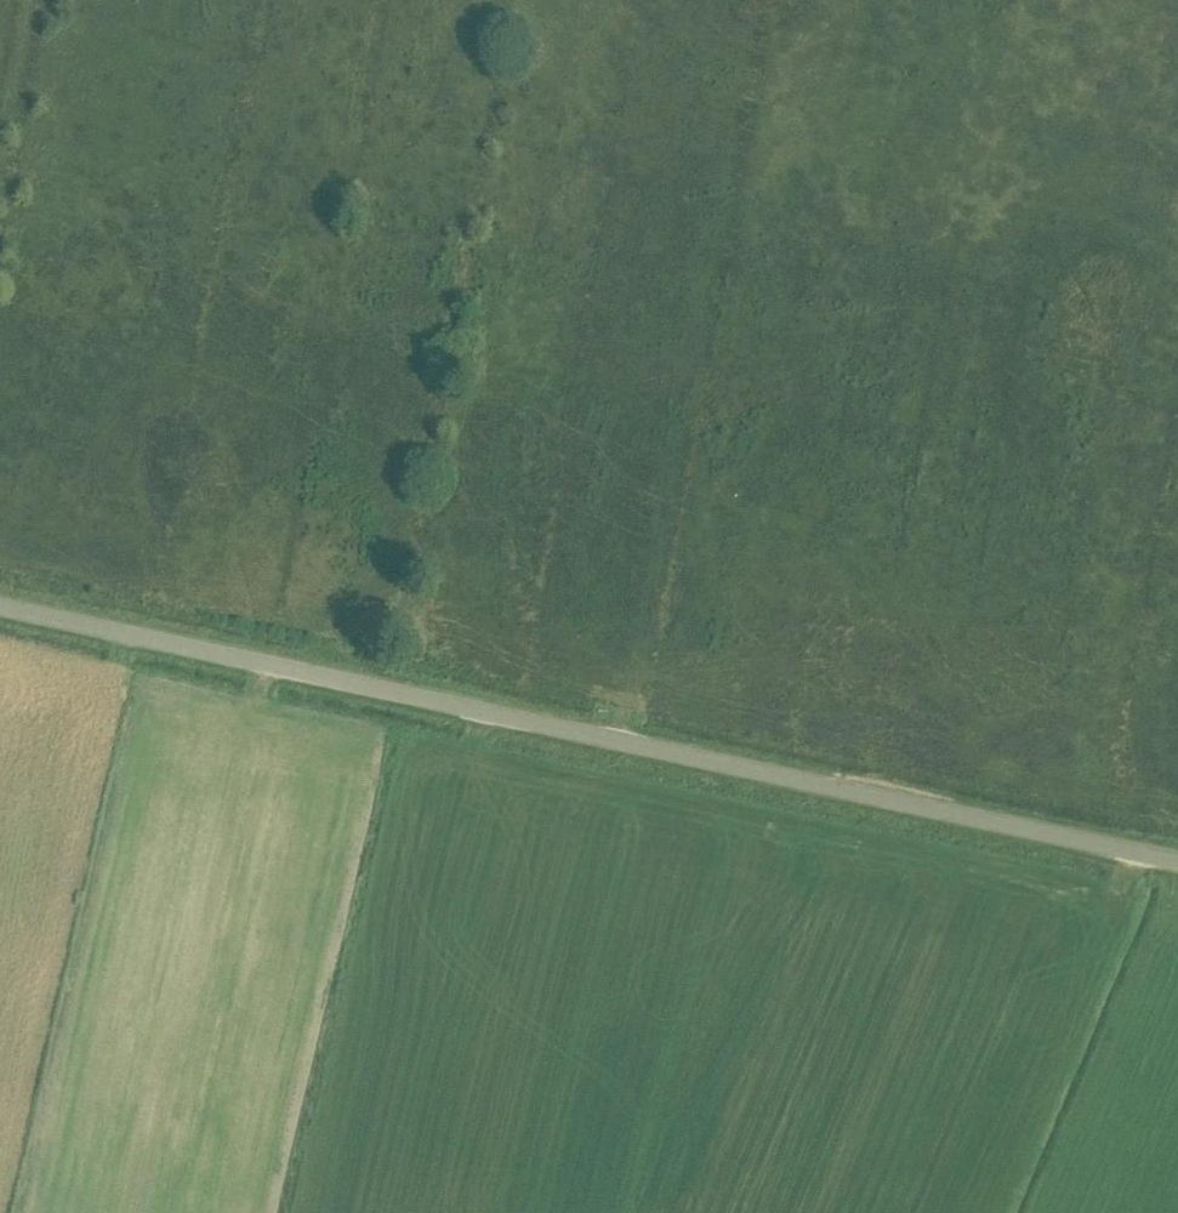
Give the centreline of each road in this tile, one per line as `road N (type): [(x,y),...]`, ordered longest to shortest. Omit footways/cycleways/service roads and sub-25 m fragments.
road 1 (unclassified): [(1177,862),(0,606)]

